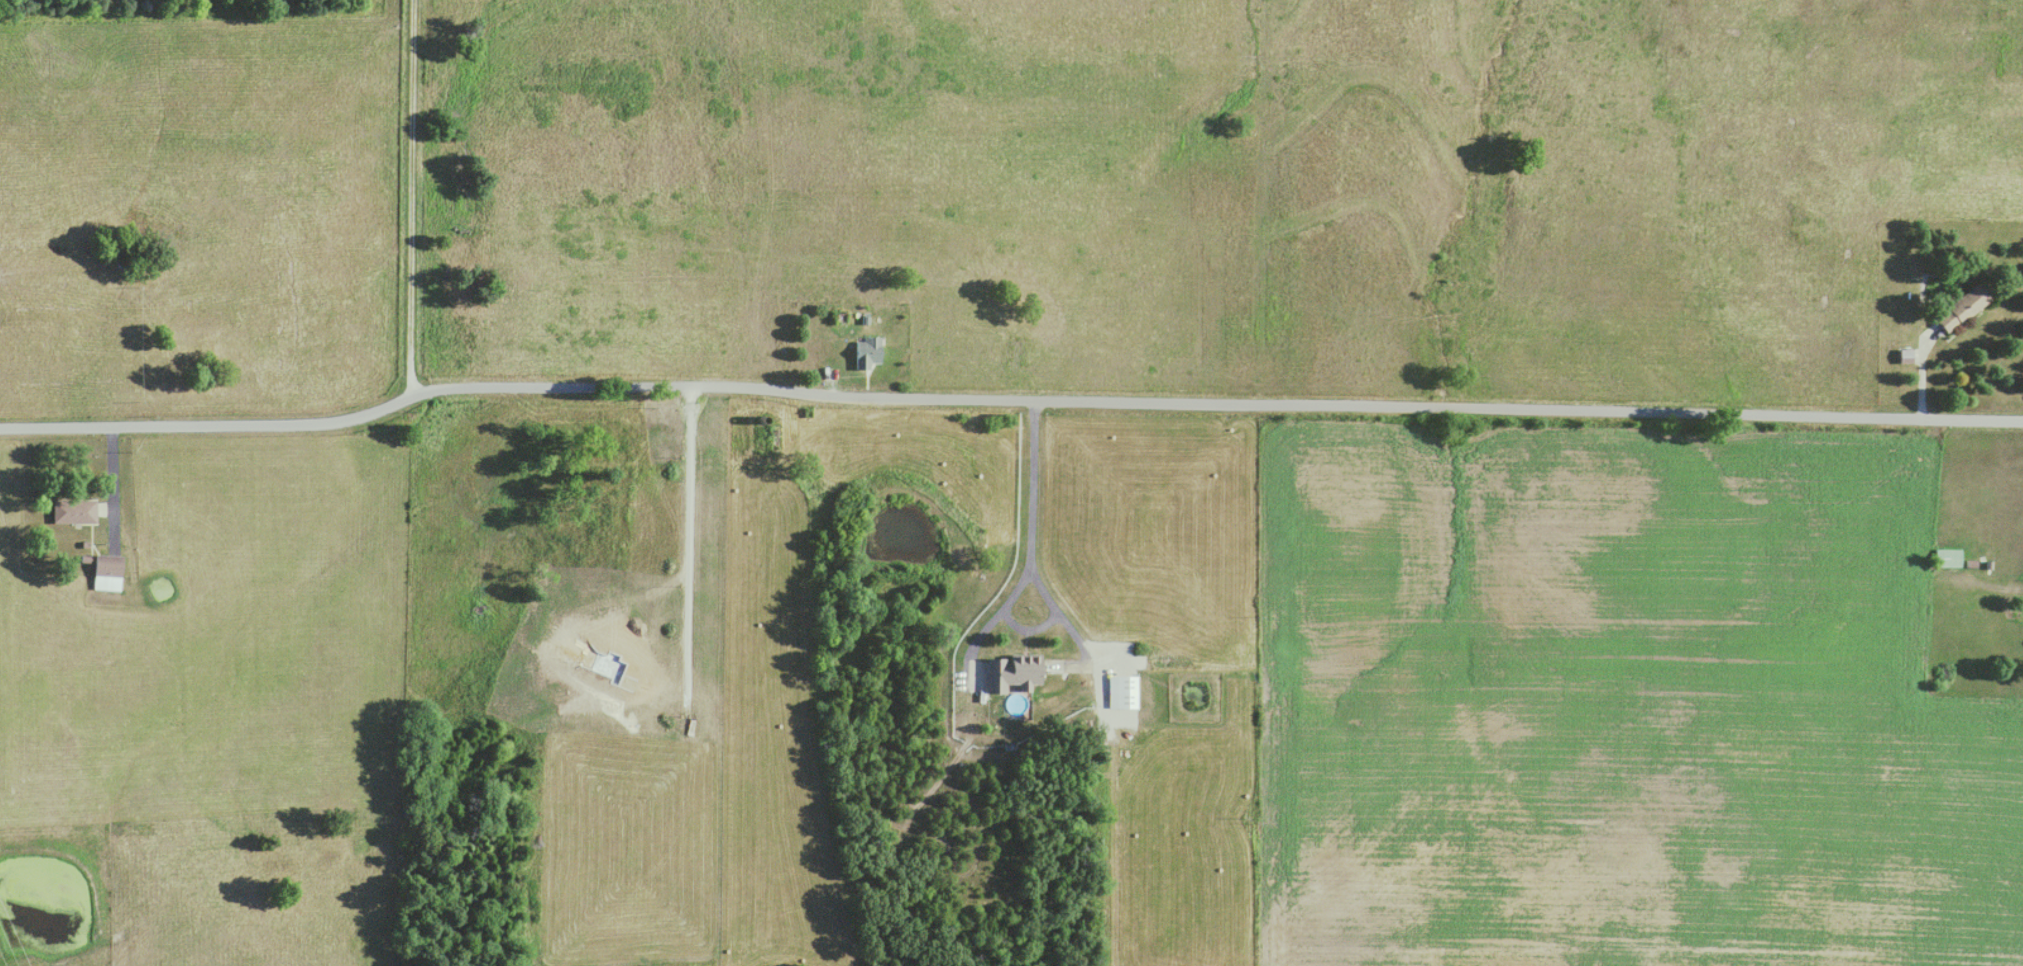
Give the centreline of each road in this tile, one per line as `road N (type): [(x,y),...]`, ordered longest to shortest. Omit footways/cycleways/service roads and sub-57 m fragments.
road 1 (residential): [(409,398),(463,387),(712,383),(905,397),(2022,421)]
road 2 (residential): [(409,398),(336,423),(0,425)]
road 3 (residential): [(409,398),(412,0)]
road 4 (residential): [(1034,399),(1029,645)]

